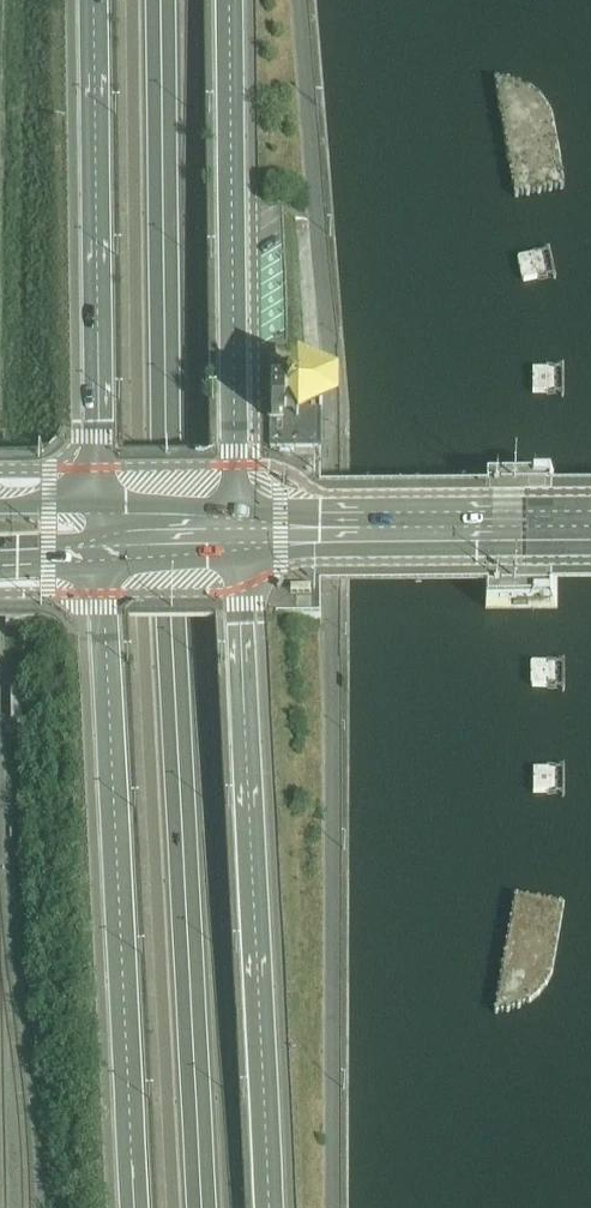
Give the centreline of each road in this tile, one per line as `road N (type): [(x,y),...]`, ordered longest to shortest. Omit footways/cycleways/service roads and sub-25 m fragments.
road 1 (secondary): [(202,1207),(170,627),(160,0)]
road 2 (secondary): [(269,1207),(237,562)]
road 3 (secondary): [(97,576),(135,1207)]
road 4 (primary): [(235,514),(228,0)]
road 5 (primary): [(93,0),(98,514)]
road 6 (primary): [(282,545),(590,544)]
road 7 (primary): [(97,576),(237,562)]
road 8 (primary): [(235,514),(98,514)]

